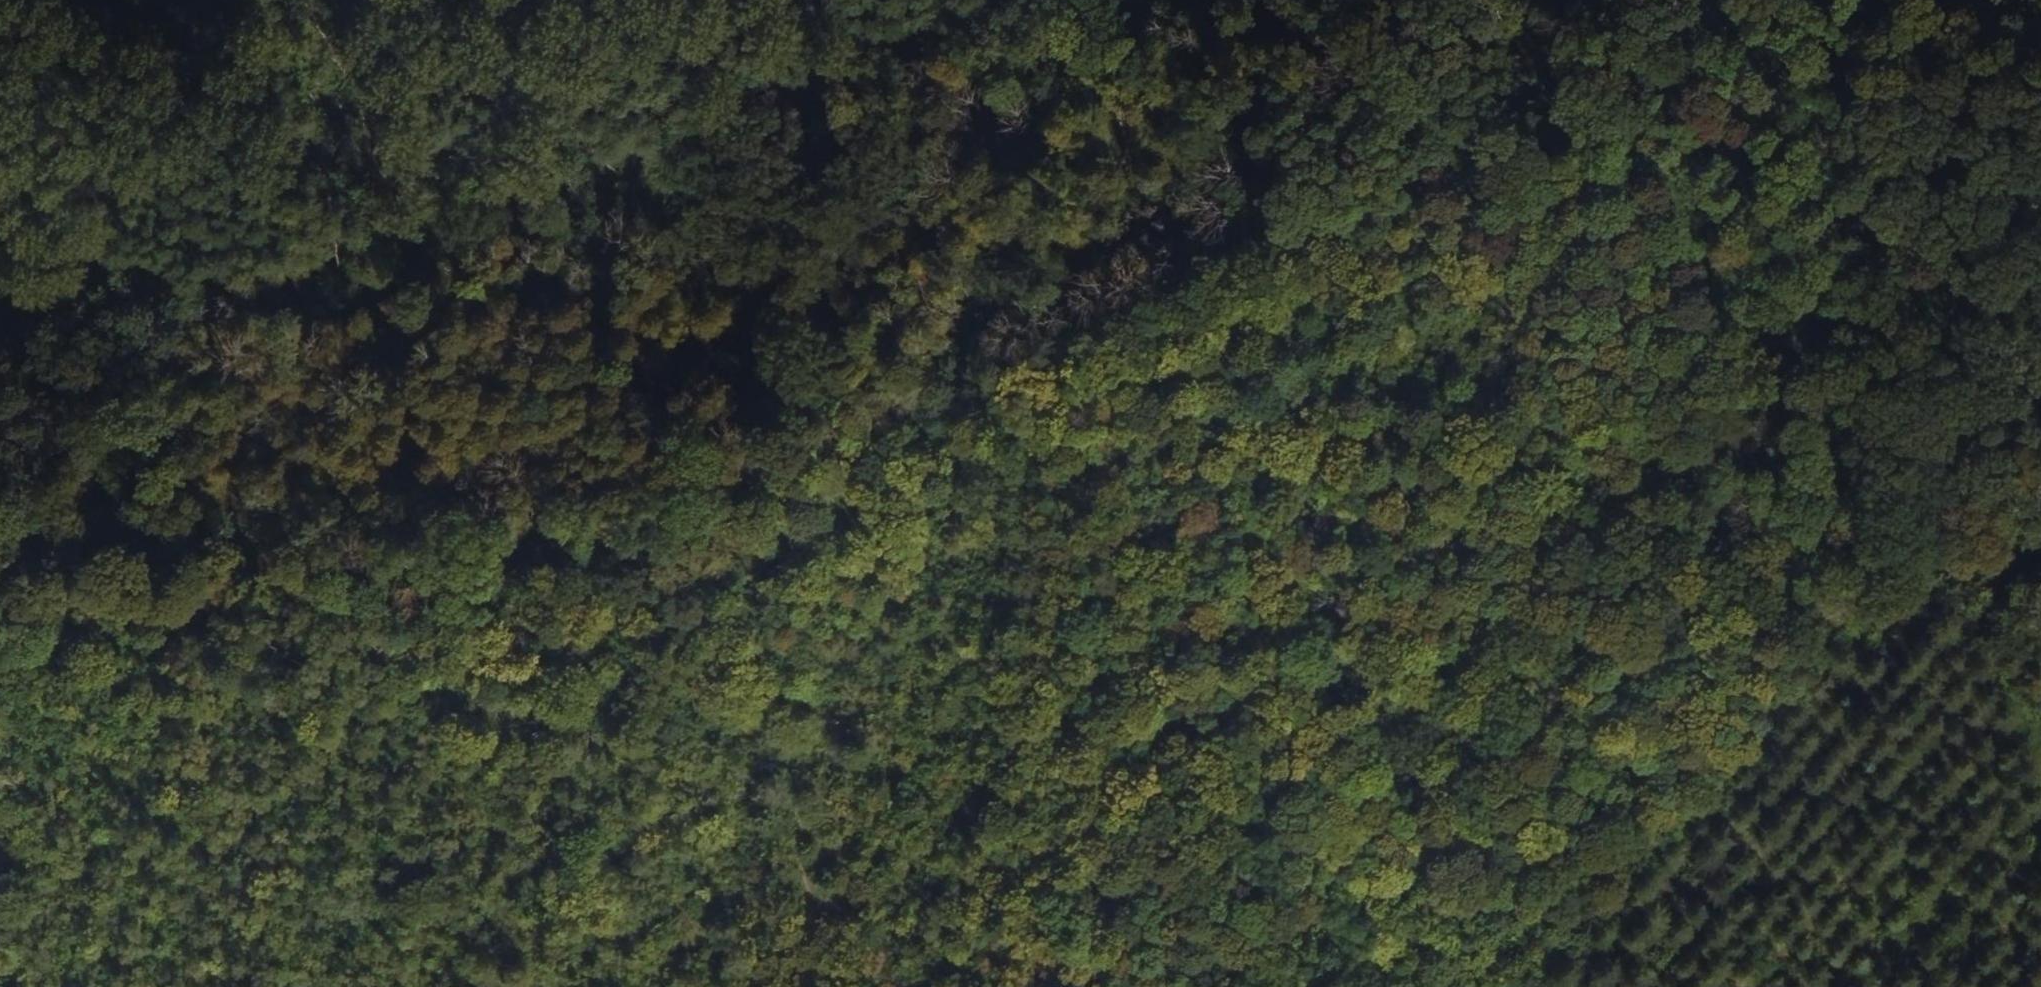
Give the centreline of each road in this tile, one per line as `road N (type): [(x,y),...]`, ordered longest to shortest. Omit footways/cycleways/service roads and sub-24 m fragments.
road 1 (track): [(776,986),(799,813),(782,479),(800,425),(1133,0)]
road 2 (track): [(1620,986),(2040,546)]

